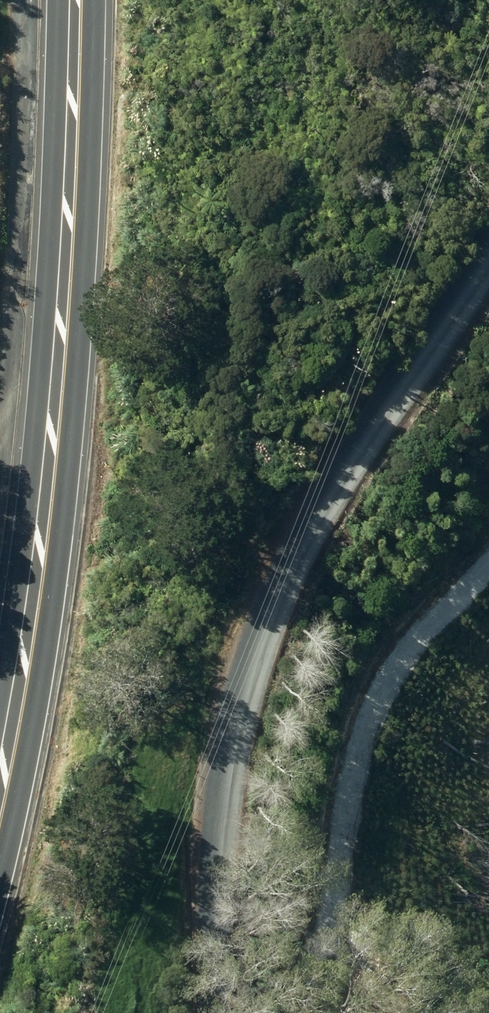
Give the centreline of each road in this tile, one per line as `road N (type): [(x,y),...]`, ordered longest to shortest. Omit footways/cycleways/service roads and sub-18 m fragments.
road 1 (residential): [(217,1012),(229,790),(247,699),(275,618),(376,424),(488,260)]
road 2 (primary): [(71,0),(48,429),(0,772)]

